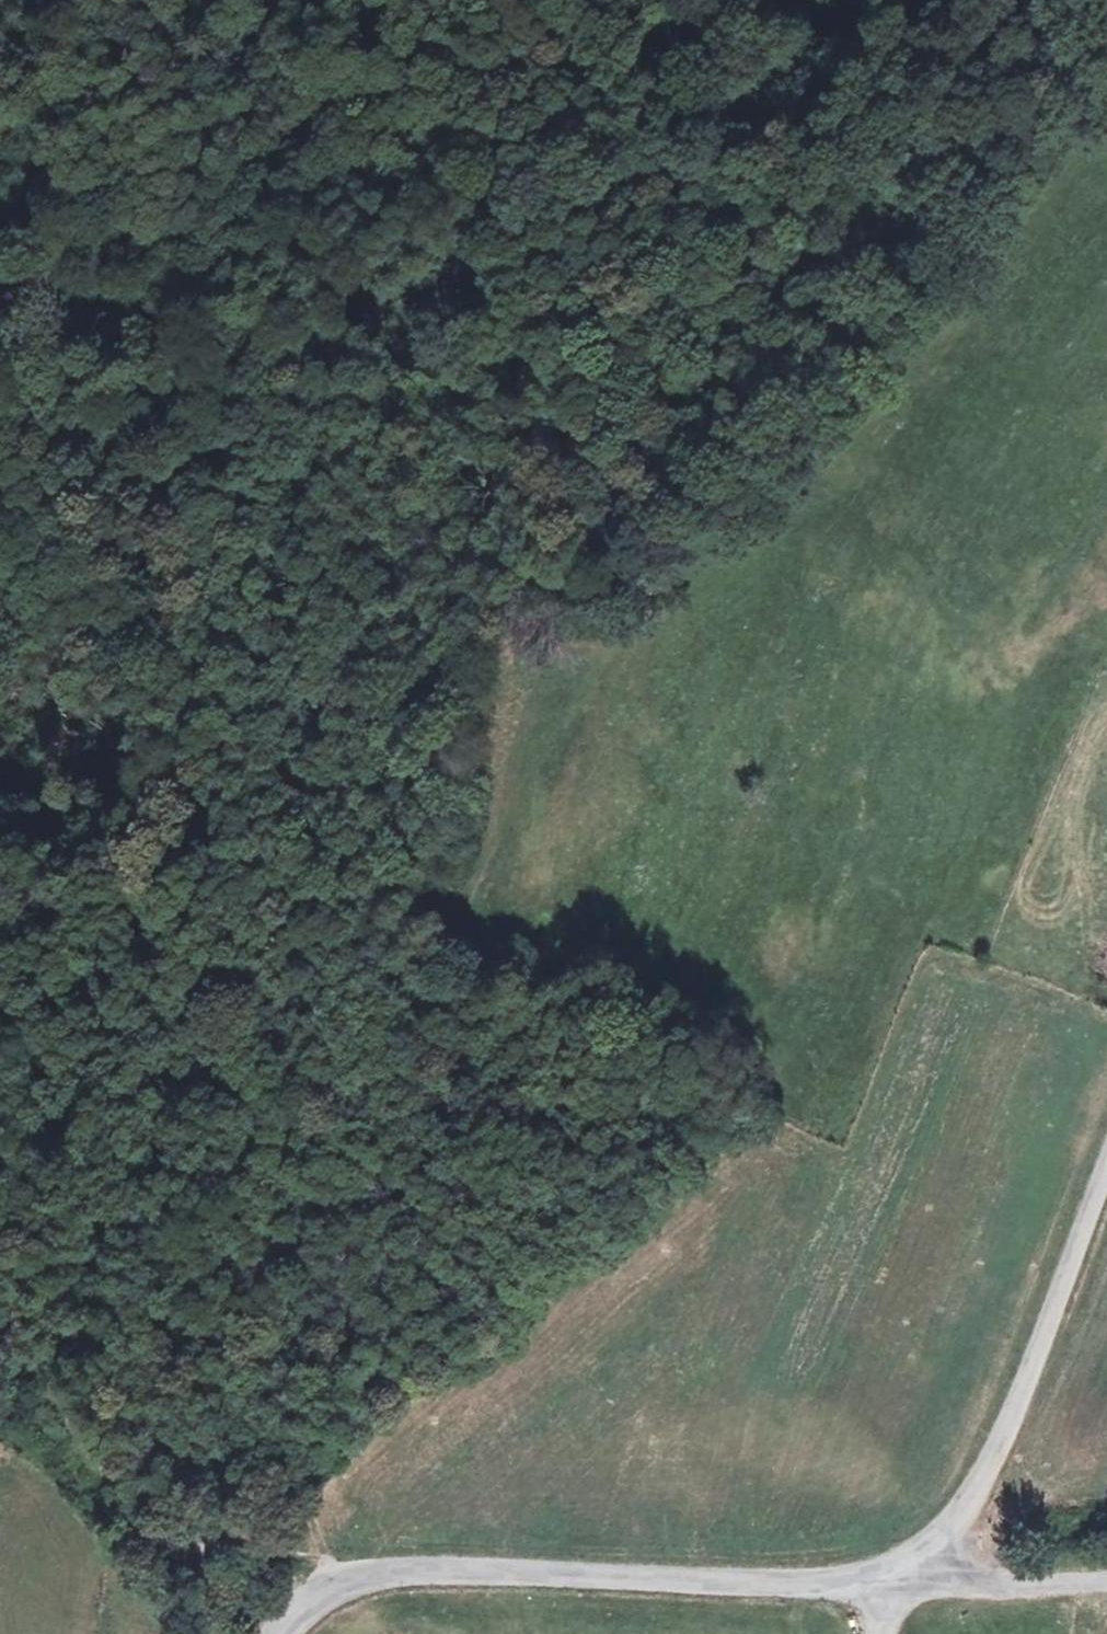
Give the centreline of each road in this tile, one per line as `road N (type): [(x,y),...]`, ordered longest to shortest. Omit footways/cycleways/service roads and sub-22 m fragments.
road 1 (unclassified): [(280,1633),(325,1591),(382,1571),(875,1587)]
road 2 (unclassified): [(914,1585),(1002,1440),(1106,1164)]
road 3 (unclassified): [(1106,1581),(914,1585)]

